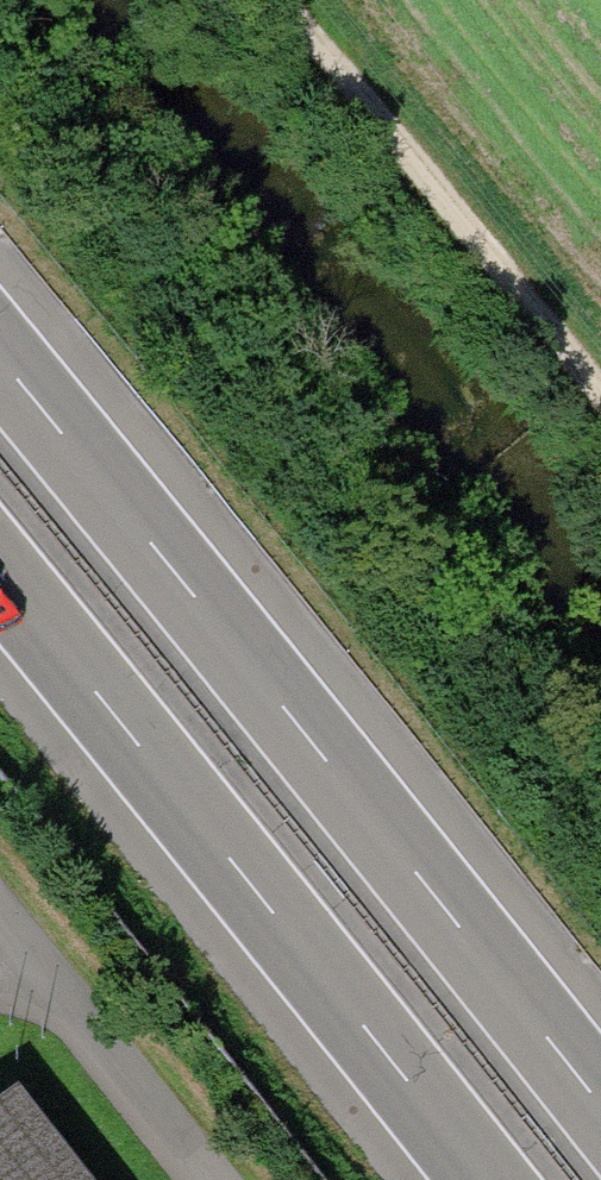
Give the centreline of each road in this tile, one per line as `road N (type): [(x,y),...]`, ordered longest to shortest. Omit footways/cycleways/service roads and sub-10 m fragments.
road 1 (motorway): [(600,1102),(0,356)]
road 2 (motorway): [(0,582),(480,1179)]
road 3 (track): [(600,418),(480,256),(267,0)]
road 4 (unclassified): [(198,1179),(0,931)]

